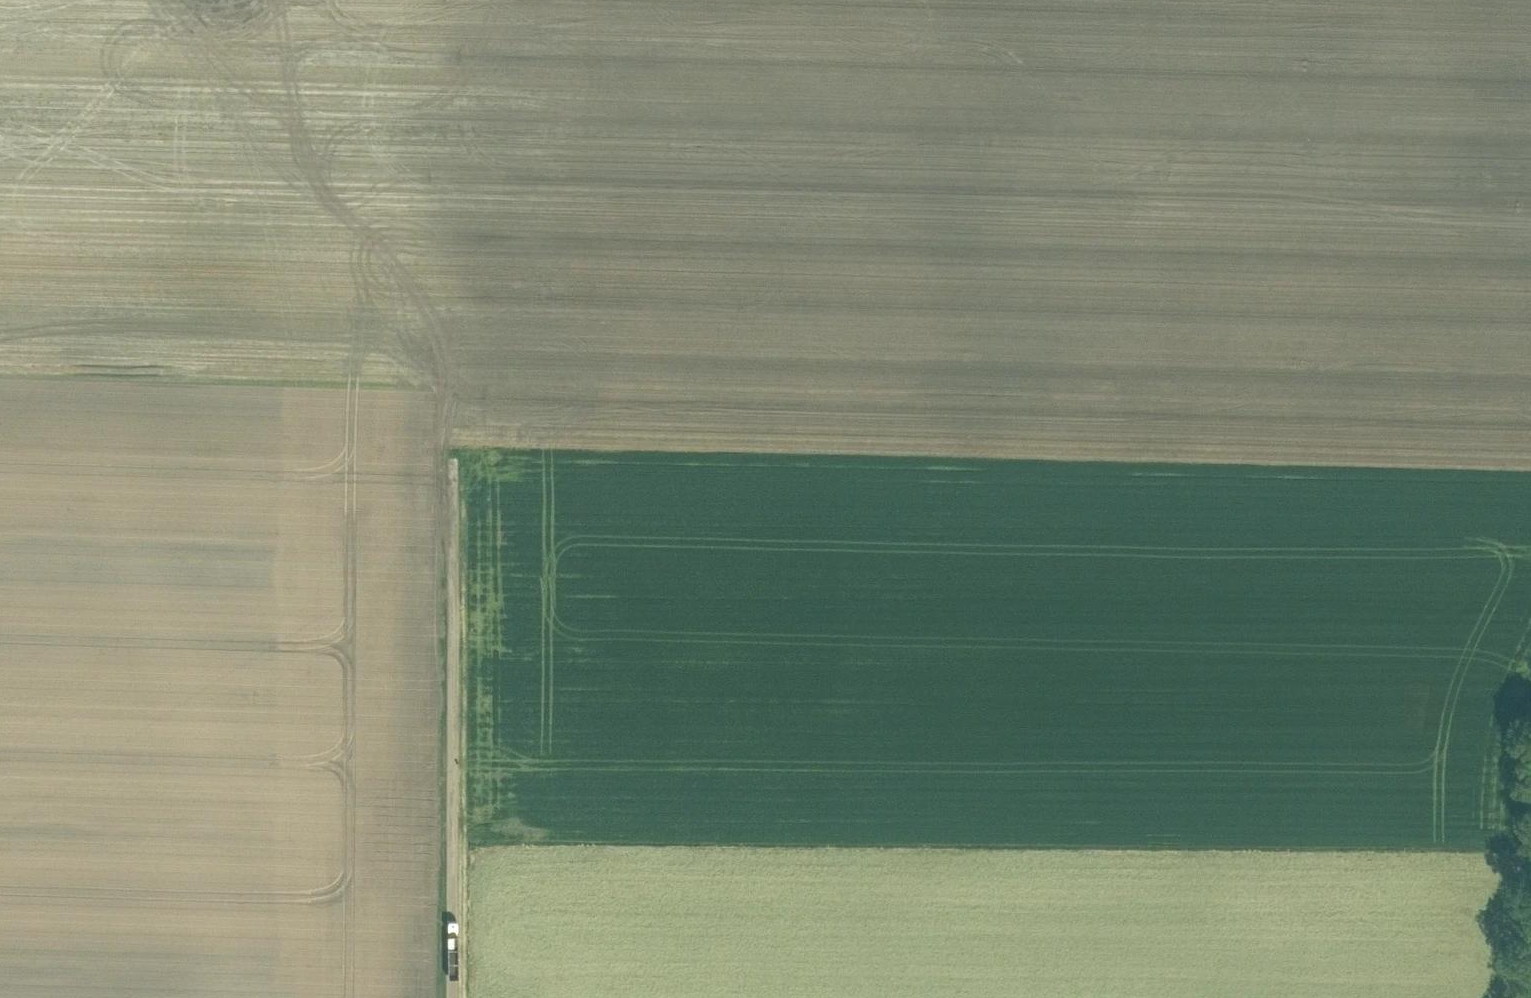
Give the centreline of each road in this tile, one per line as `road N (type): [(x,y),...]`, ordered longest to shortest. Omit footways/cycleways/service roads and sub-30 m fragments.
road 1 (unclassified): [(451,997),(450,463)]

